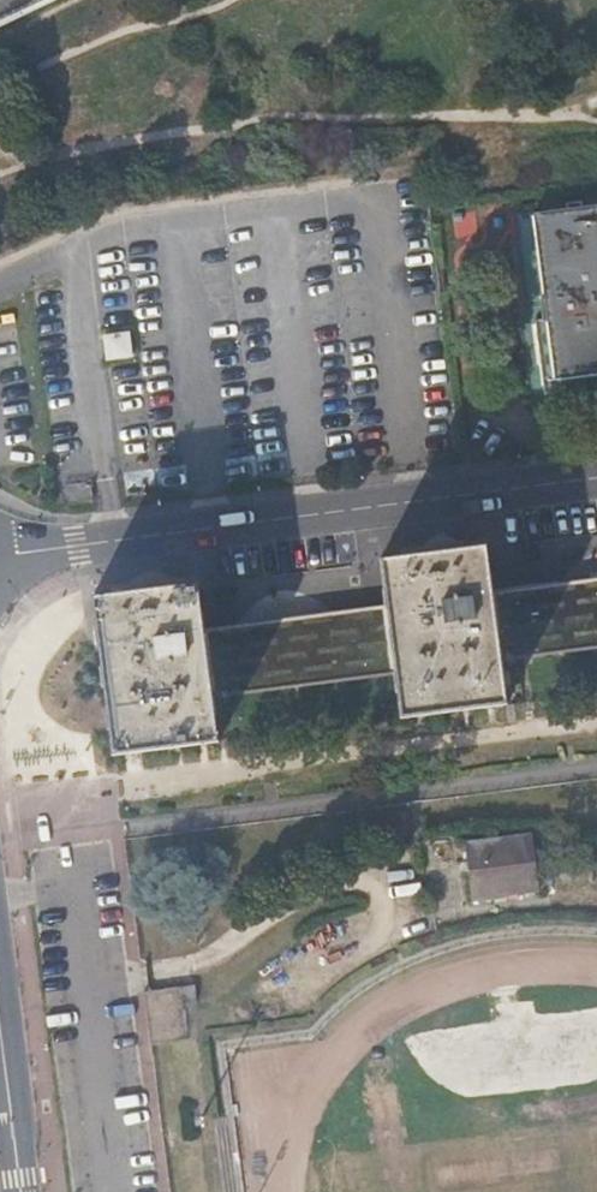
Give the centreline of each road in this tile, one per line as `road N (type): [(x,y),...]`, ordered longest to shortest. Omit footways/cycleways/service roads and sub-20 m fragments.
road 1 (residential): [(0,558),(596,480)]
road 2 (residential): [(0,1044),(22,1191)]

